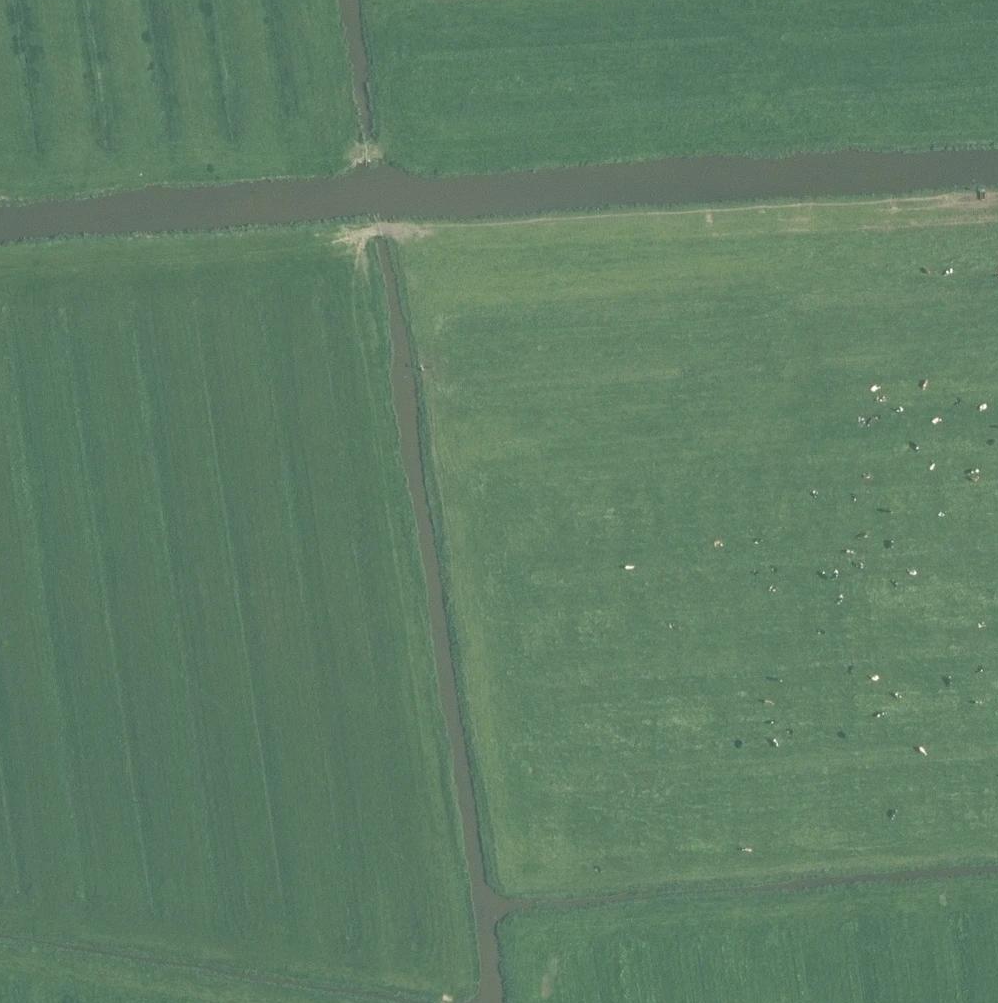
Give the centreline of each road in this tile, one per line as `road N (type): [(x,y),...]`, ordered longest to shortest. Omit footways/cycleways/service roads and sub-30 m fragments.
road 1 (track): [(997,192),(0,256)]

